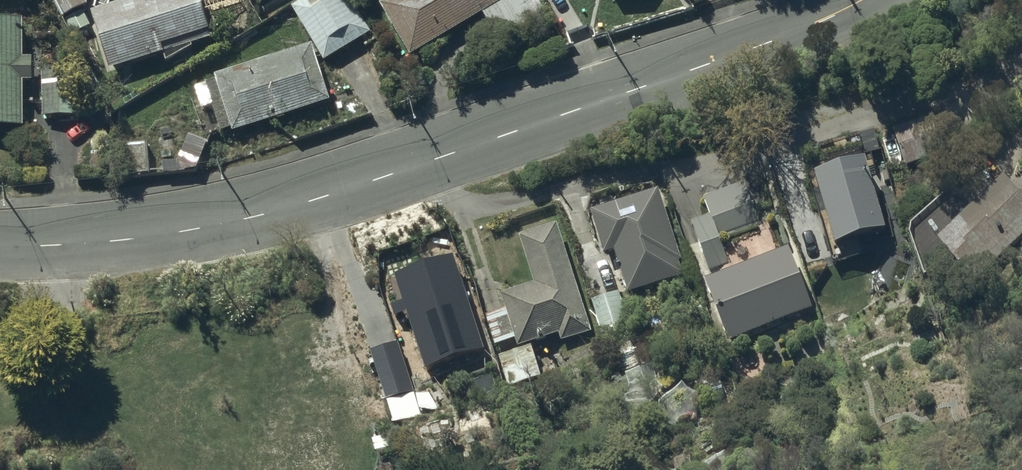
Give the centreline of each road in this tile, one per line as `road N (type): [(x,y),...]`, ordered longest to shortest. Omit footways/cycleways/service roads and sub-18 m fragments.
road 1 (secondary): [(855,0),(808,27),(346,189),(164,235),(0,237)]

